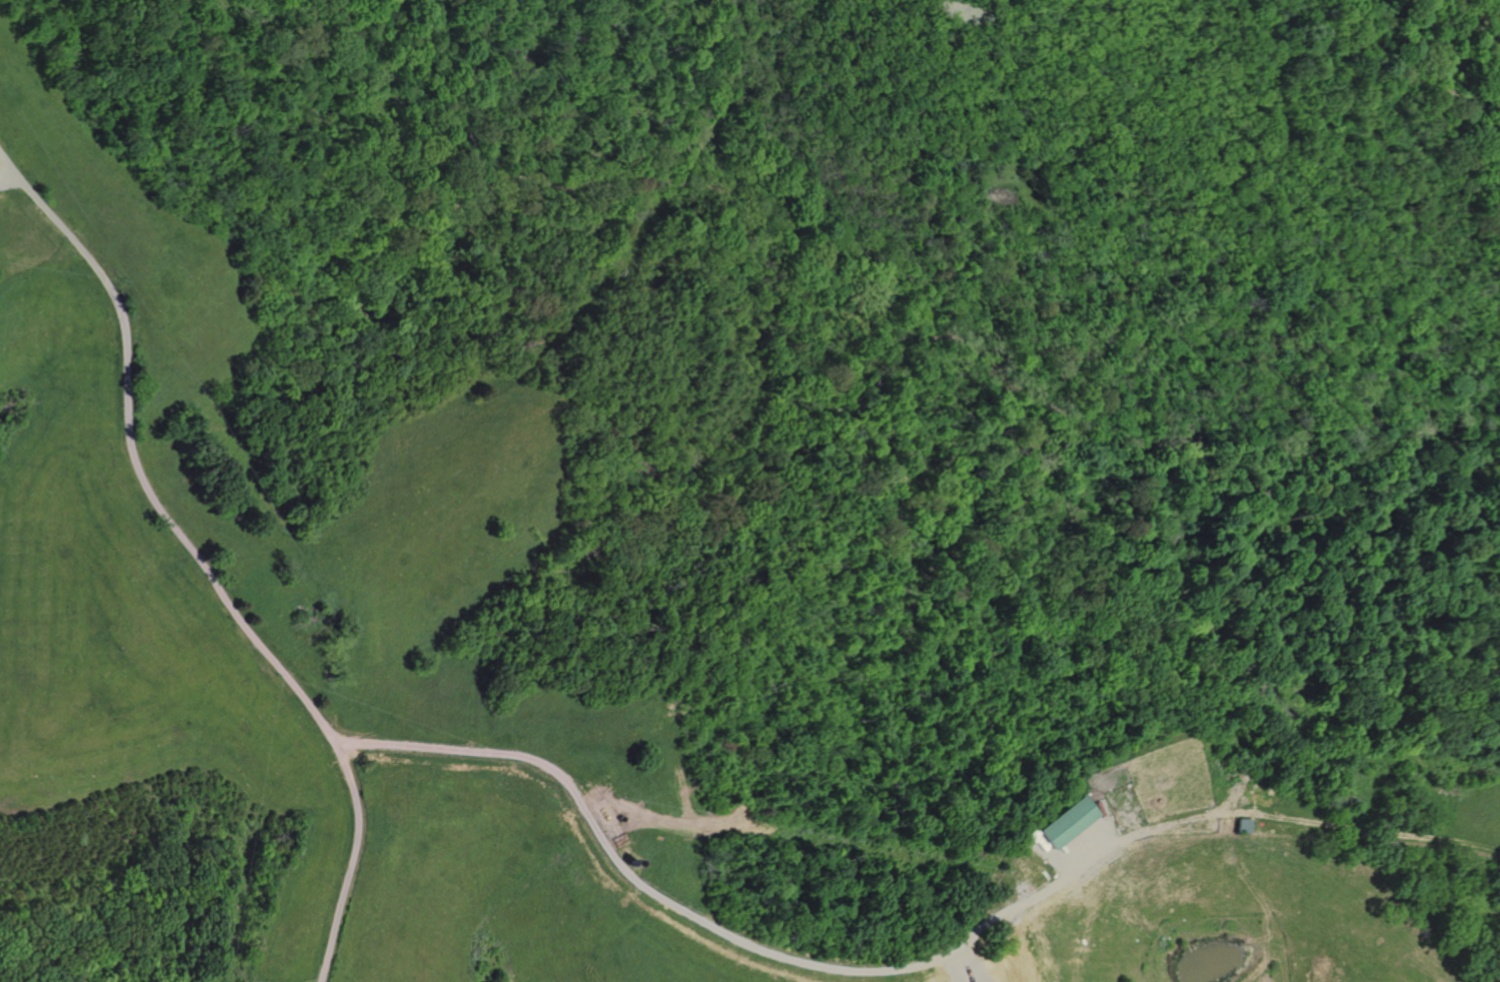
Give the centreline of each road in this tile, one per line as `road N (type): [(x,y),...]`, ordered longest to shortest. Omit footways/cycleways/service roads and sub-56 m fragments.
road 1 (residential): [(0,158),(91,263),(118,308),(127,437),(143,487),(336,744),(348,773),(358,828),(319,981)]
road 2 (track): [(1499,854),(1439,839),(1219,813),(1112,843)]

